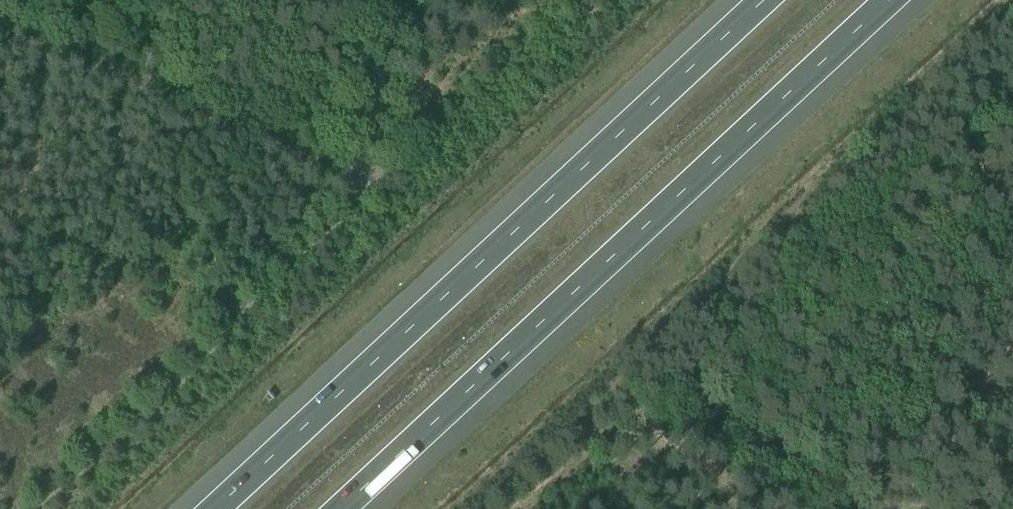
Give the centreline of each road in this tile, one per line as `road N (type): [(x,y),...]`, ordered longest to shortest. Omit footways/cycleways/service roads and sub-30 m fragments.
road 1 (motorway): [(764,0),(215,508)]
road 2 (motorway): [(344,508),(893,0)]
road 3 (track): [(0,37),(358,175)]
road 4 (track): [(361,194),(397,171),(577,0)]
road 5 (track): [(383,0),(358,175)]
road 6 (track): [(851,502),(726,416)]
road 7 (track): [(726,416),(675,381),(611,430)]
road 8 (track): [(611,430),(510,508)]

